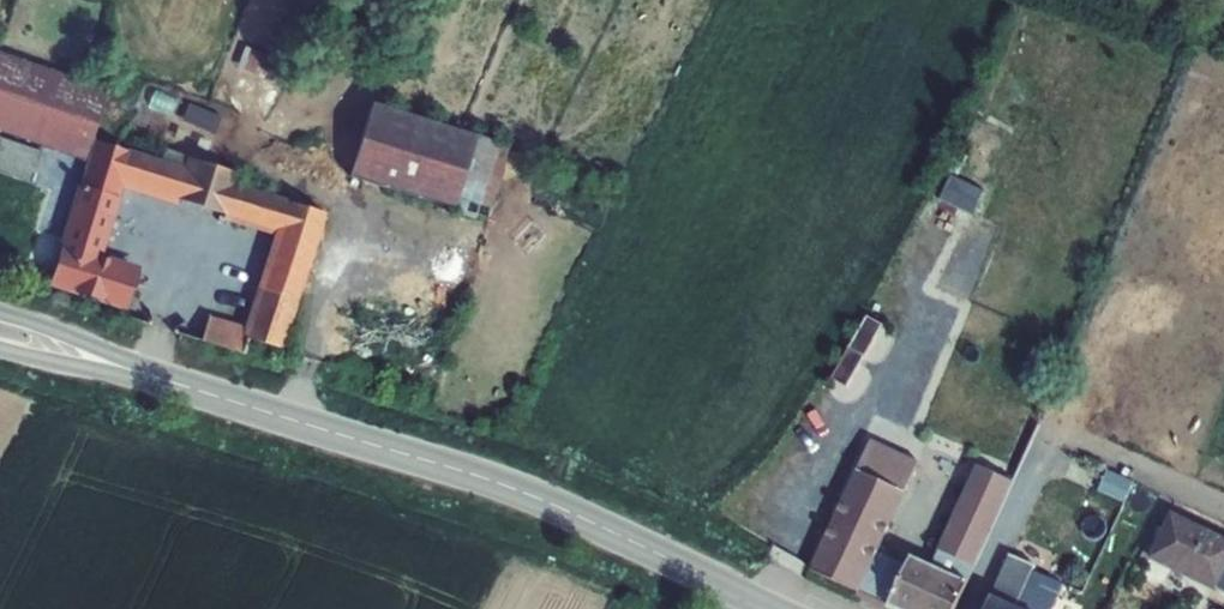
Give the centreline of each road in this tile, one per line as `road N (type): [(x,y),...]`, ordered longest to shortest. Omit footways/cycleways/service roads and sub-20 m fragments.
road 1 (secondary): [(169,380),(522,492),(775,608)]
road 2 (secondary): [(169,380),(74,336),(0,313)]
road 3 (secondary): [(0,349),(169,380)]

